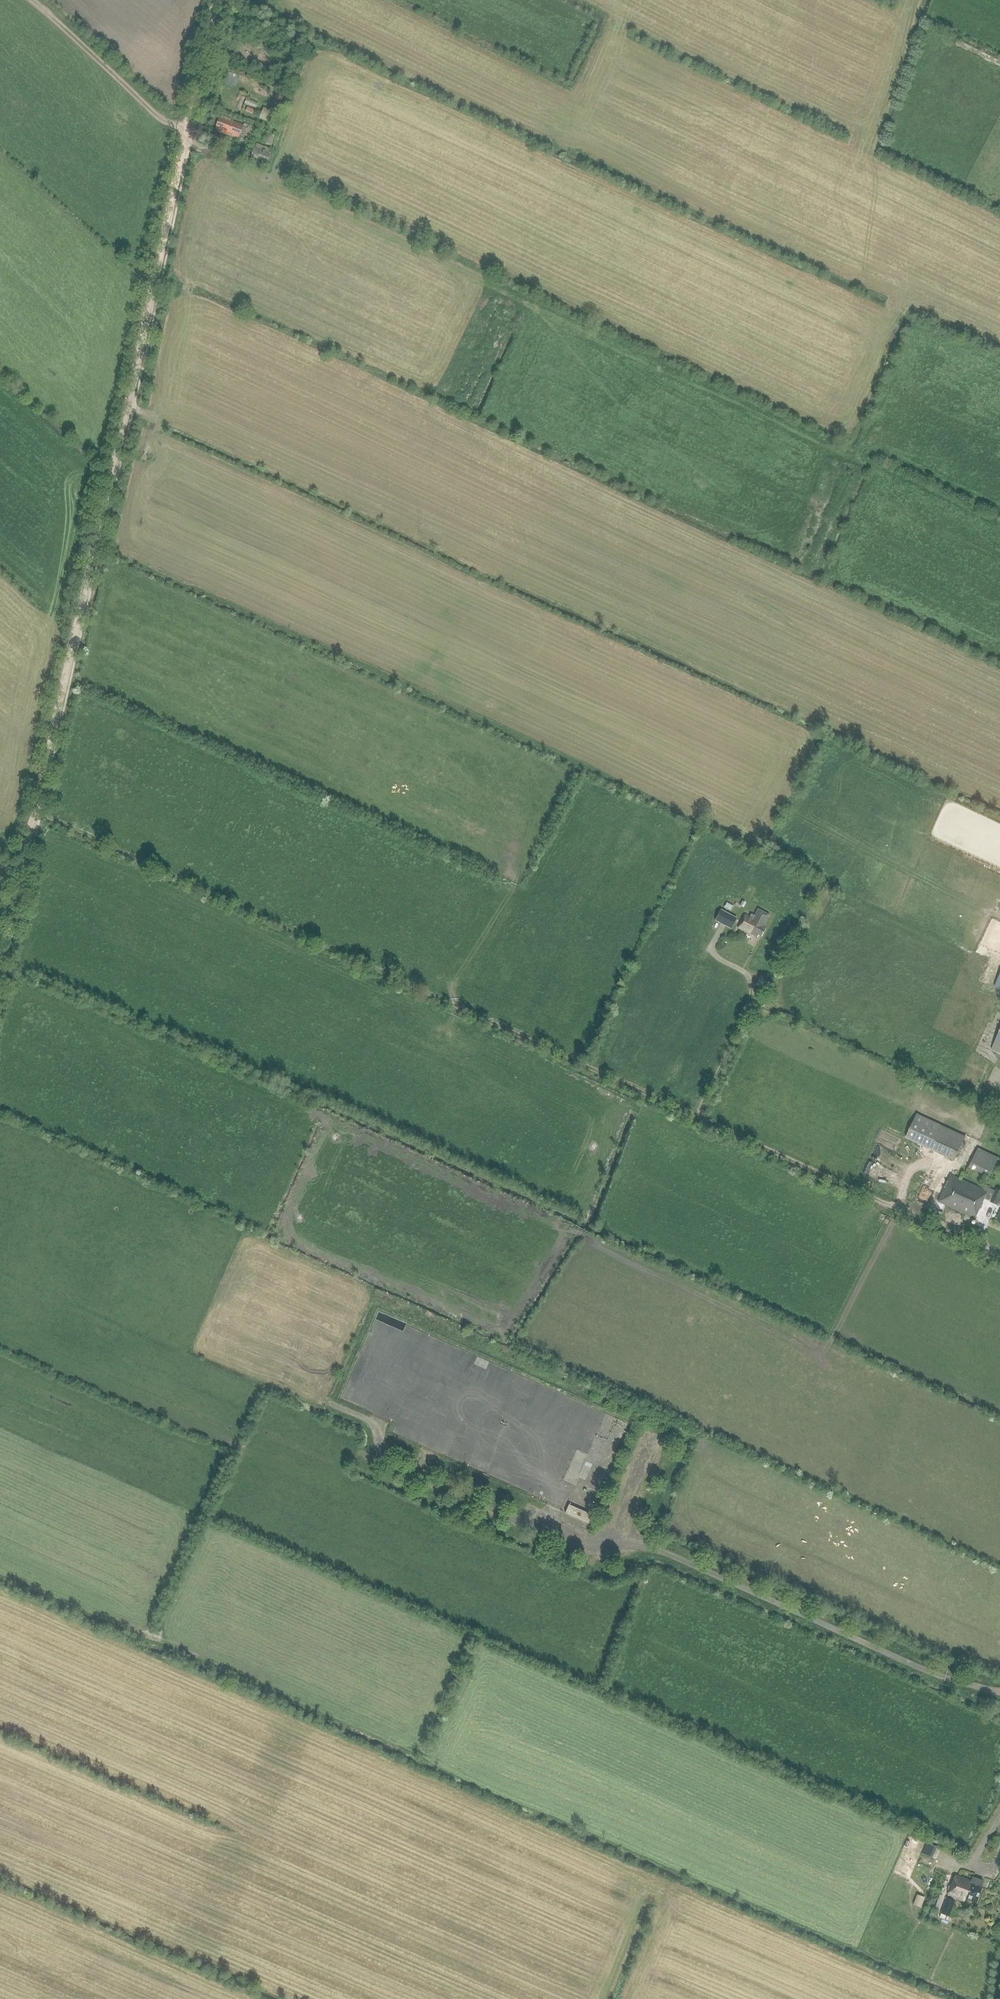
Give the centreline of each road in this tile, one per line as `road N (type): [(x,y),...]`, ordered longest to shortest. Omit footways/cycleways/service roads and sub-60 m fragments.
road 1 (track): [(219,0),(0,954)]
road 2 (track): [(39,815),(849,1187)]
road 3 (unclassified): [(999,1258),(849,1187)]

